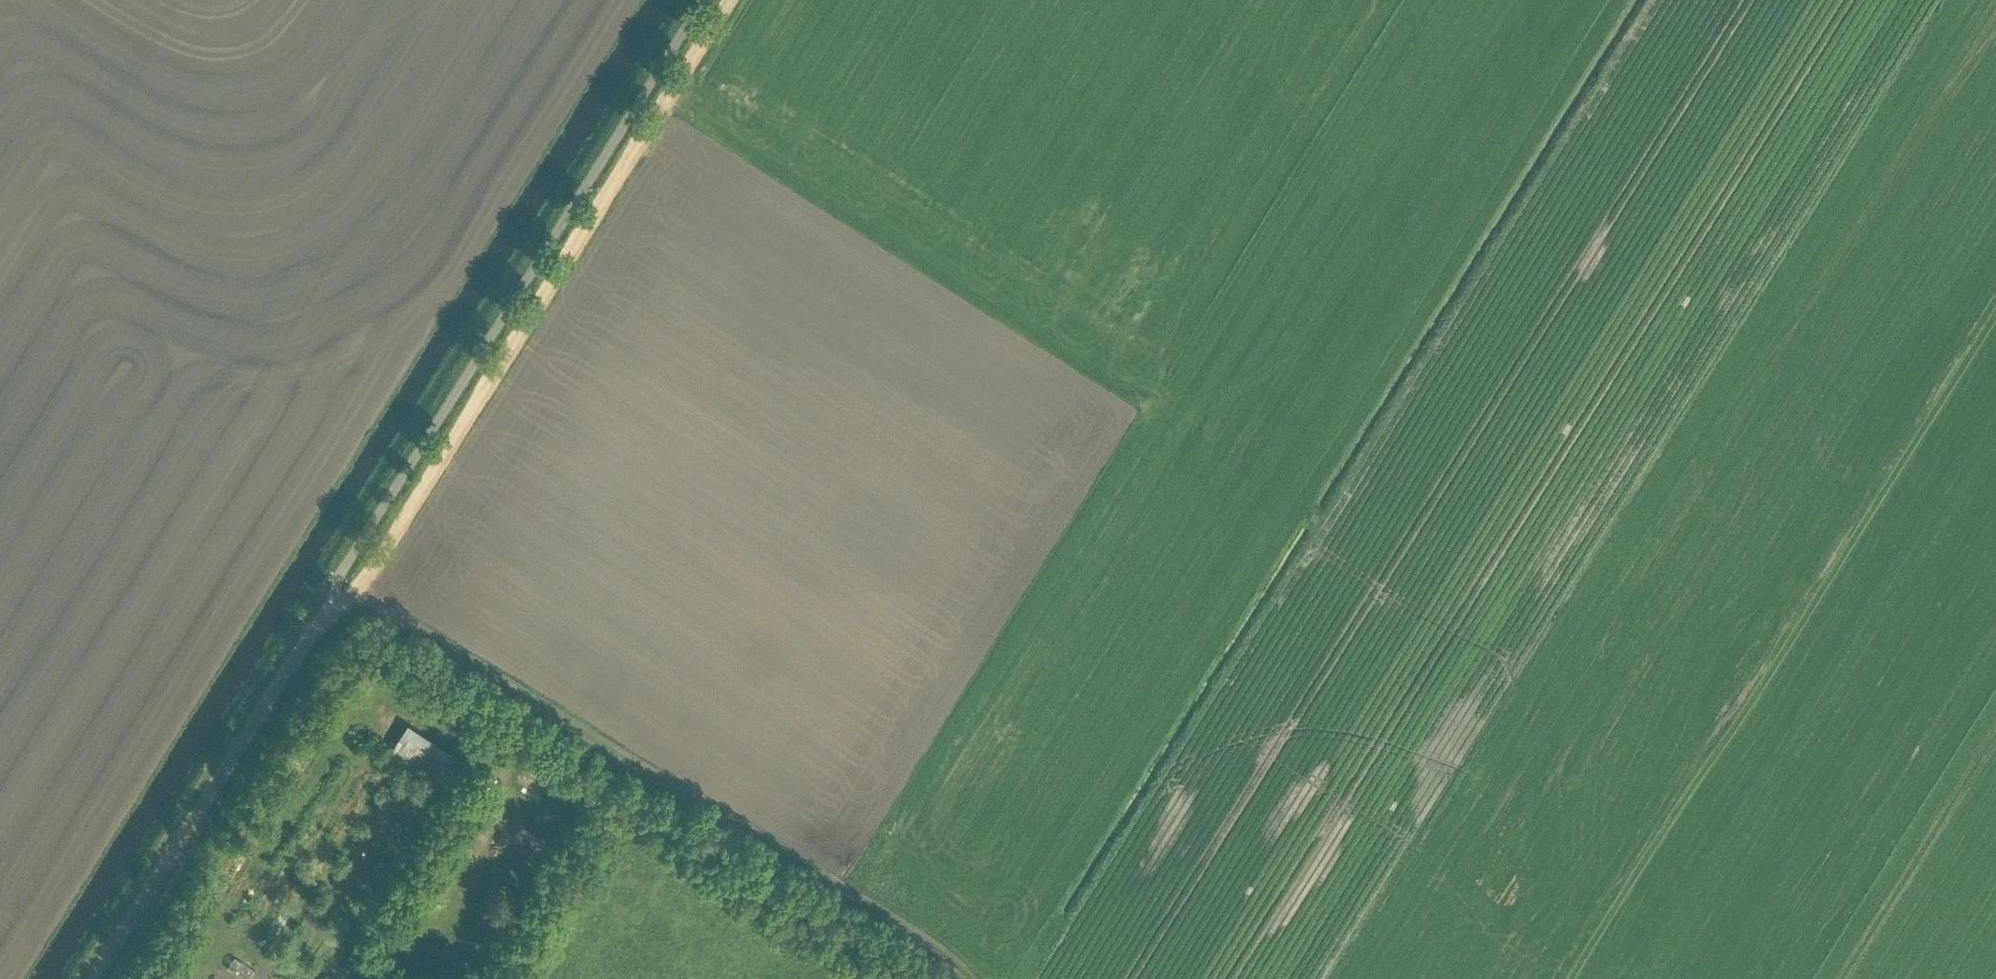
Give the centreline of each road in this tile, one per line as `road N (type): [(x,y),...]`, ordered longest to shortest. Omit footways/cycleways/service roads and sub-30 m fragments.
road 1 (track): [(333,594),(369,568),(727,0)]
road 2 (unclassified): [(90,978),(333,594)]

